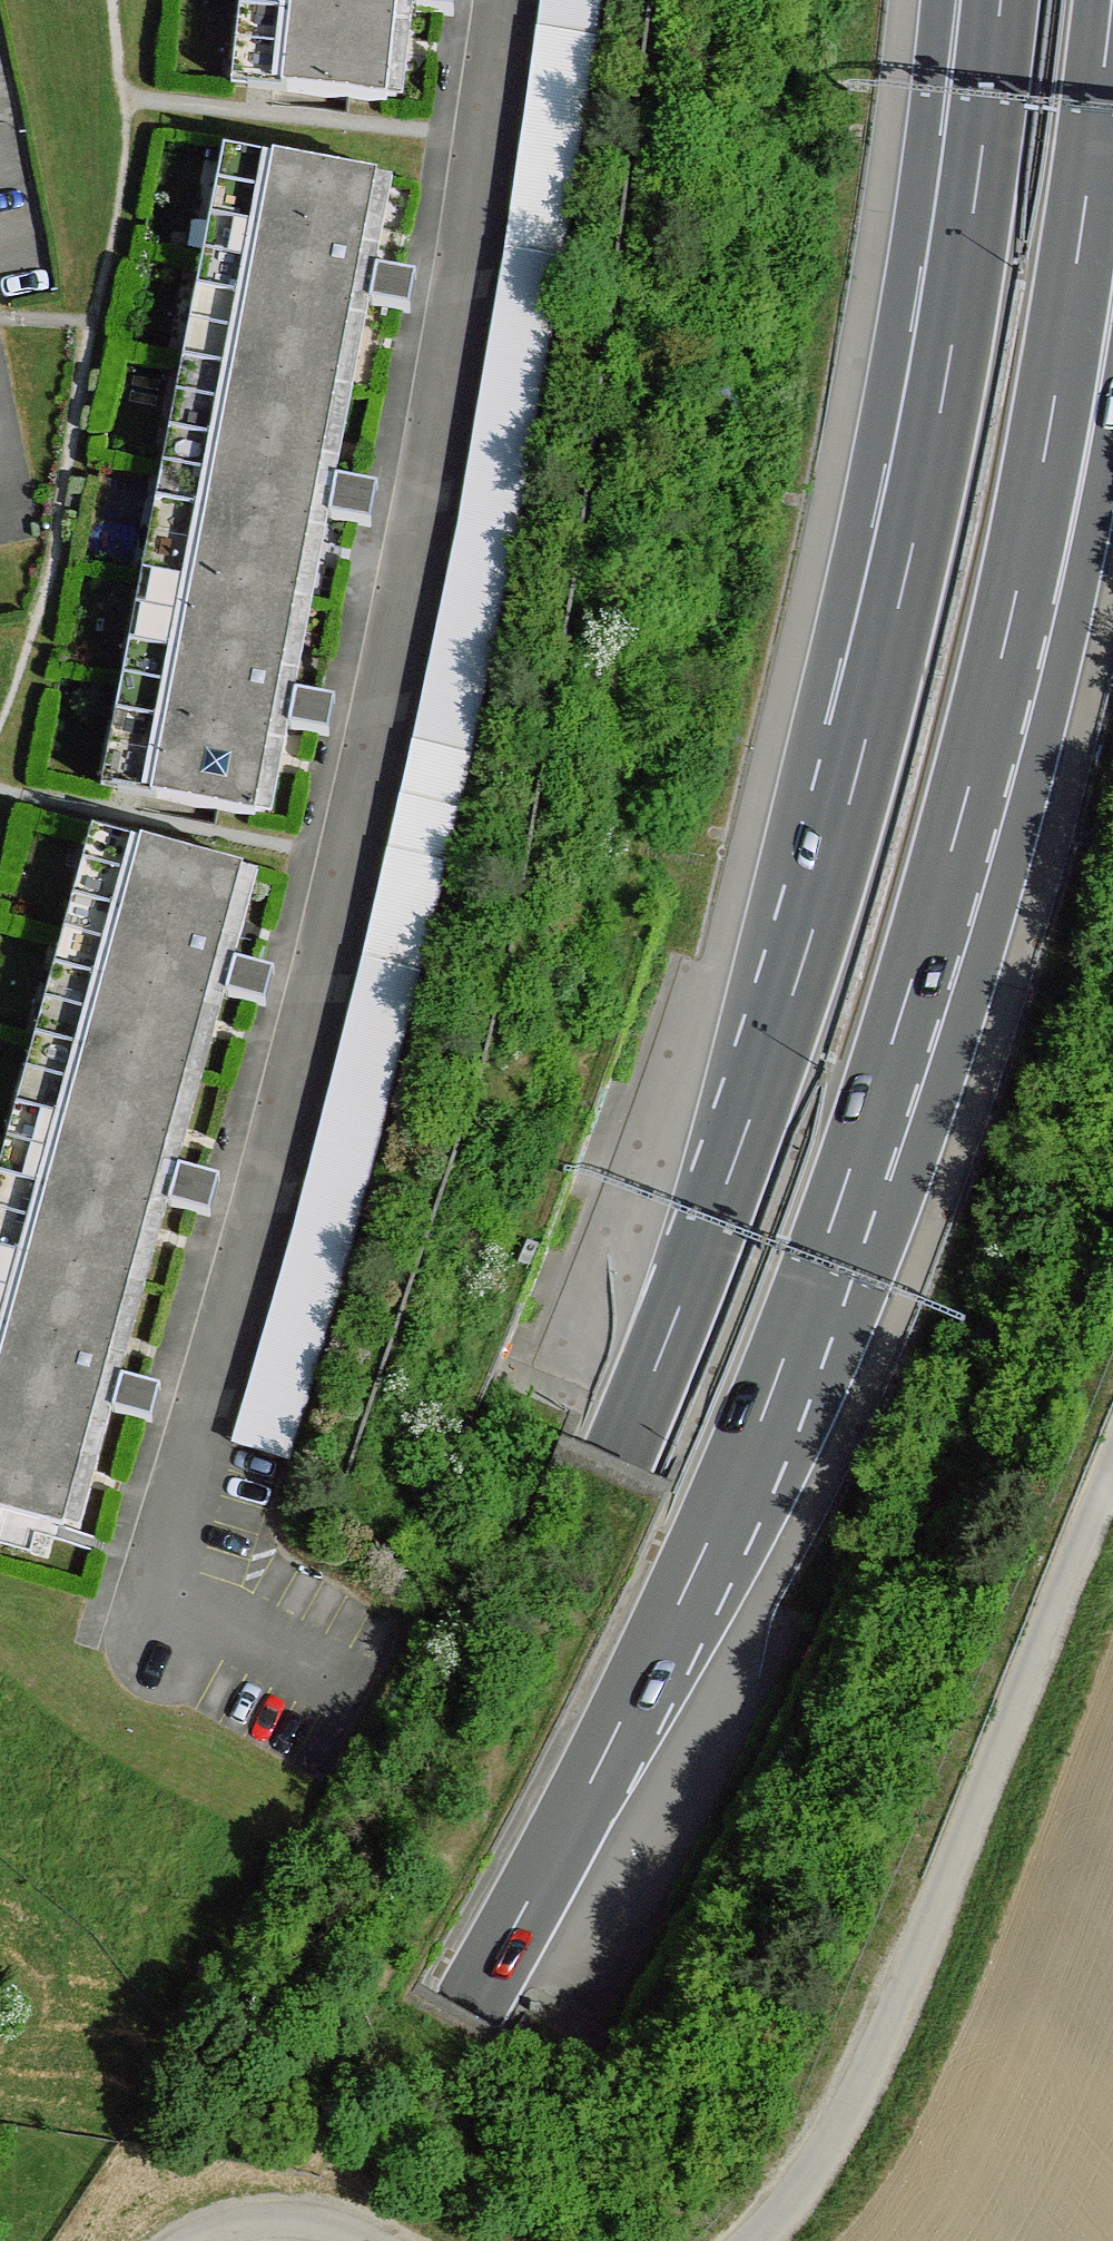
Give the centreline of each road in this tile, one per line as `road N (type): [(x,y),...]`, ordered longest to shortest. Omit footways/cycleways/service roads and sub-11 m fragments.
road 1 (motorway): [(943,380),(896,605),(799,972),(618,1452),(411,1869),(316,2039),(183,2240)]
road 2 (residential): [(317,1673),(155,1591),(337,871),(428,464),(507,0)]
road 3 (motorway): [(823,1255),(961,822),(1011,624),(1051,432),(1112,5)]
road 4 (motorway): [(325,2240),(473,2006),(621,1725),(738,1474),(823,1255)]
road 5 (motorway): [(823,1255),(976,847),(1057,562),(1112,300)]
road 6 (track): [(753,2240),(837,2135),(869,2070),(1112,1469)]
road 7 (motorway): [(997,0),(943,380)]
road 8 (motorway): [(960,0),(943,380)]
road 9 (track): [(192,2240),(292,2221),(369,2240)]

